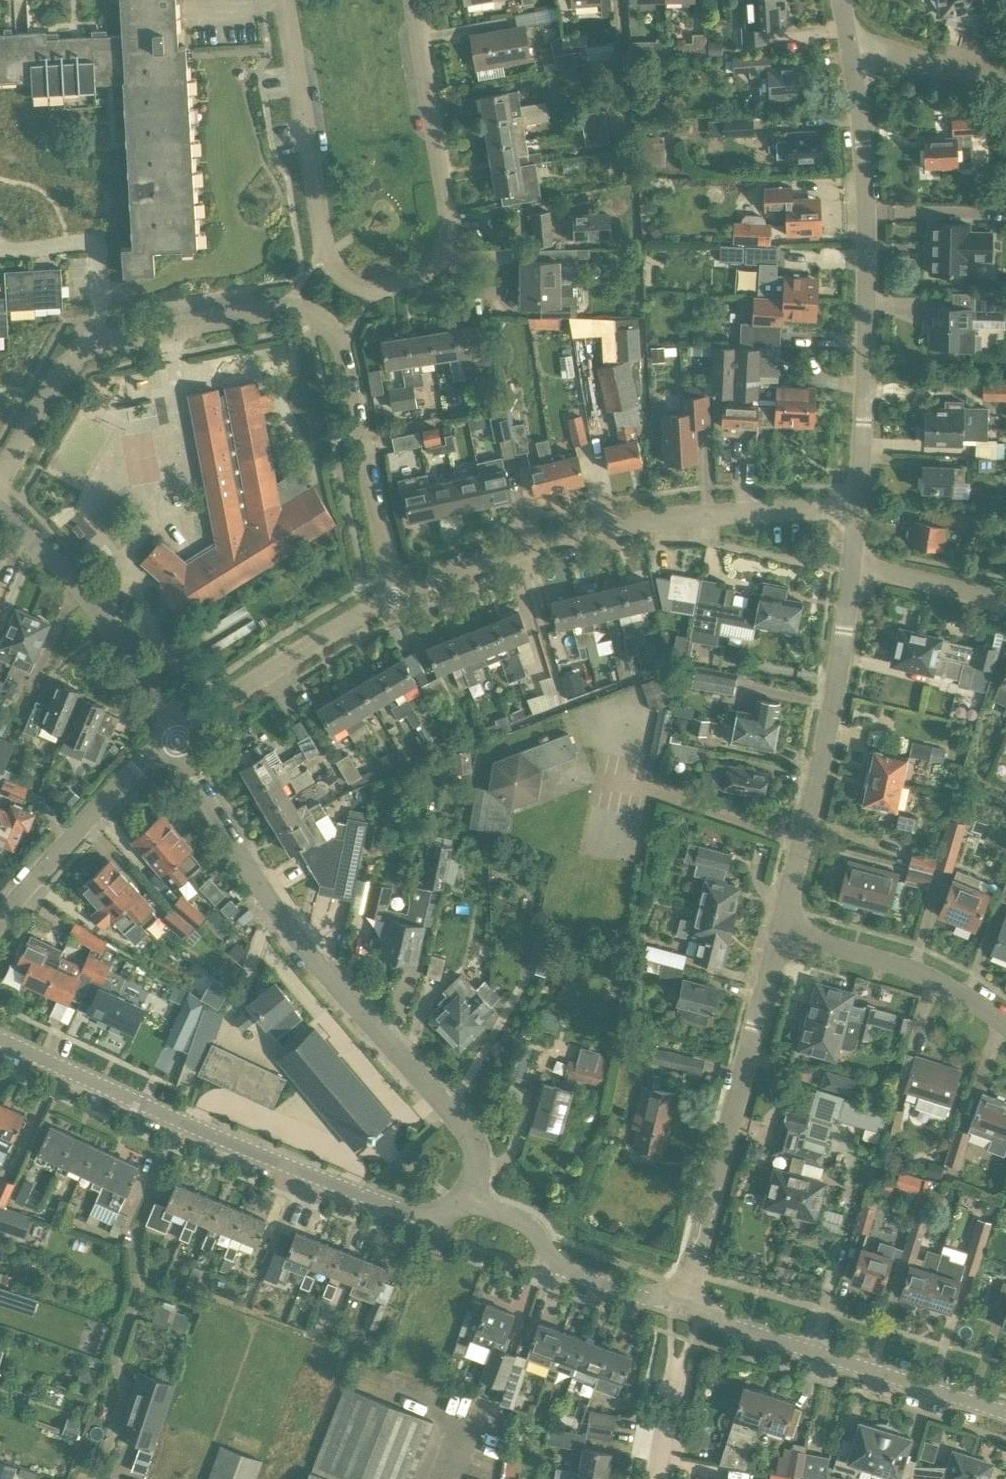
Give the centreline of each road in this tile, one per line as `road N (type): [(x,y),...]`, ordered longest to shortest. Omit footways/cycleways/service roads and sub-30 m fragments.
road 1 (residential): [(472,1204),(466,1118),(258,882),(178,739)]
road 2 (residential): [(103,343),(288,304),(319,314),(341,340),(399,608)]
road 3 (residential): [(472,1204),(409,1212),(178,1124),(0,1040)]
road 4 (residential): [(857,517),(869,300),(850,44)]
road 5 (residential): [(399,608),(510,564),(669,518),(857,517)]
road 6 (residential): [(323,248),(344,276),(378,290),(416,277),(443,252),(447,219),(412,0)]
road 7 (residential): [(683,1312),(785,930)]
road 8 (residential): [(785,930),(851,575)]
road 9 (residential): [(1005,1411),(683,1312)]
road 10 (residential): [(178,739),(87,599),(0,511)]
road 11 (residential): [(178,739),(260,681),(399,608)]
road 12 (residential): [(0,916),(113,790),(178,739)]
road 13 (residential): [(323,248),(284,0)]
road 14 (residential): [(1005,1031),(926,975),(785,930)]
road 15 (residential): [(683,1312),(568,1270),(530,1225),(472,1204)]
road 16 (residential): [(103,343),(100,241),(0,248)]
road 17 (residential): [(0,477),(63,367),(103,343)]
road 18 (residential): [(1005,89),(850,44)]
road 19 (residential): [(1005,606),(851,575)]

